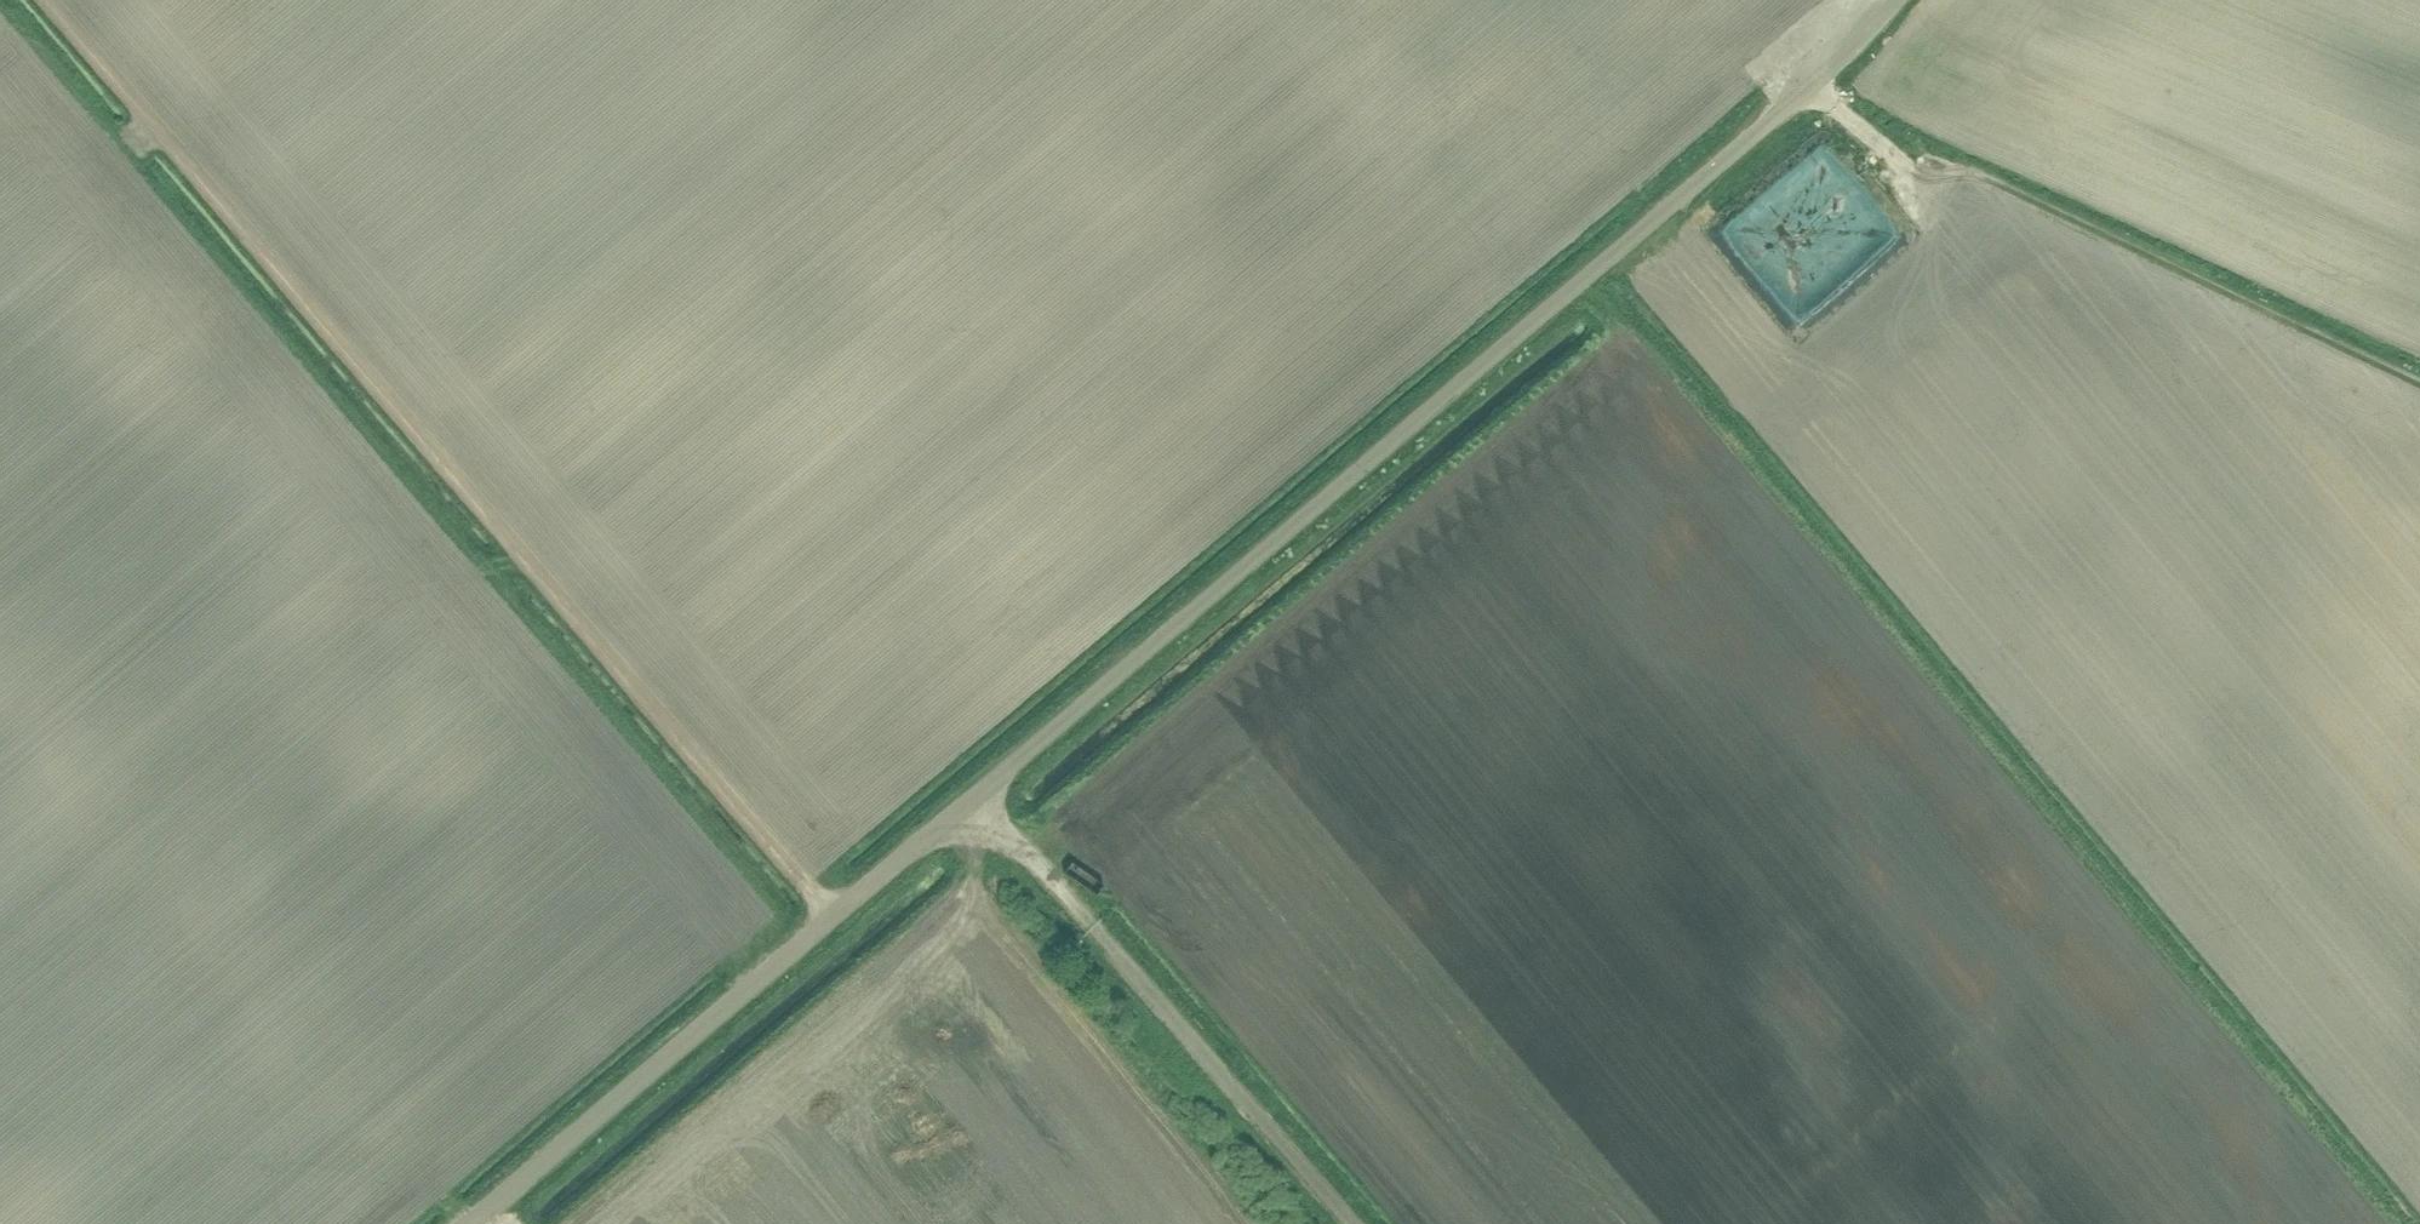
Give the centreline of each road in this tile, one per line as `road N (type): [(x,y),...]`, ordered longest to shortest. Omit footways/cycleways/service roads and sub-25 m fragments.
road 1 (unclassified): [(465,1223),(1666,211),(1899,0)]
road 2 (track): [(43,0),(828,918)]

